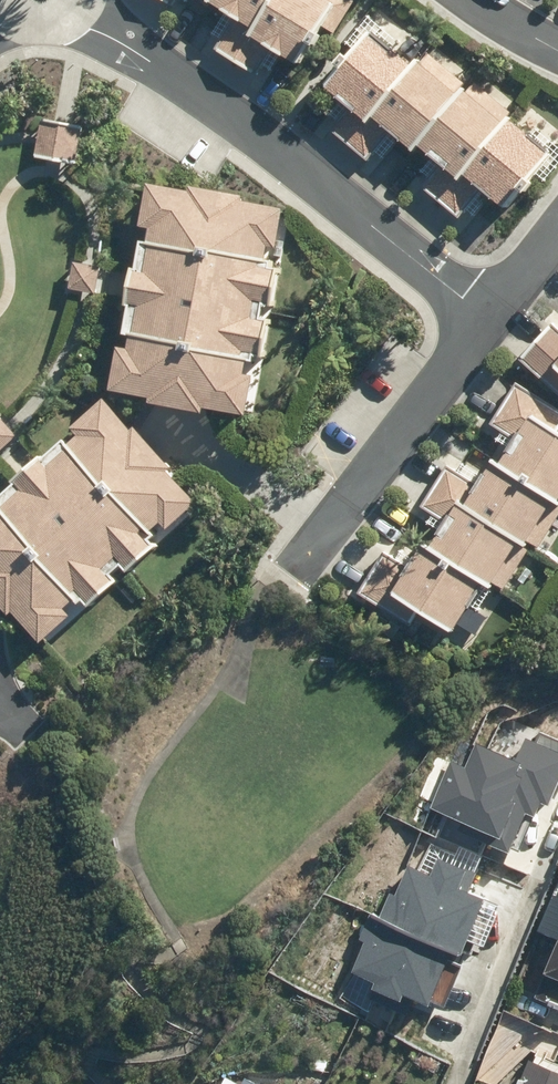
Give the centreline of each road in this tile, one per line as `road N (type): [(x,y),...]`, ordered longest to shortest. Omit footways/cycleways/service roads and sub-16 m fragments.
road 1 (residential): [(77,7),(496,321)]
road 2 (residential): [(294,573),(496,321)]

